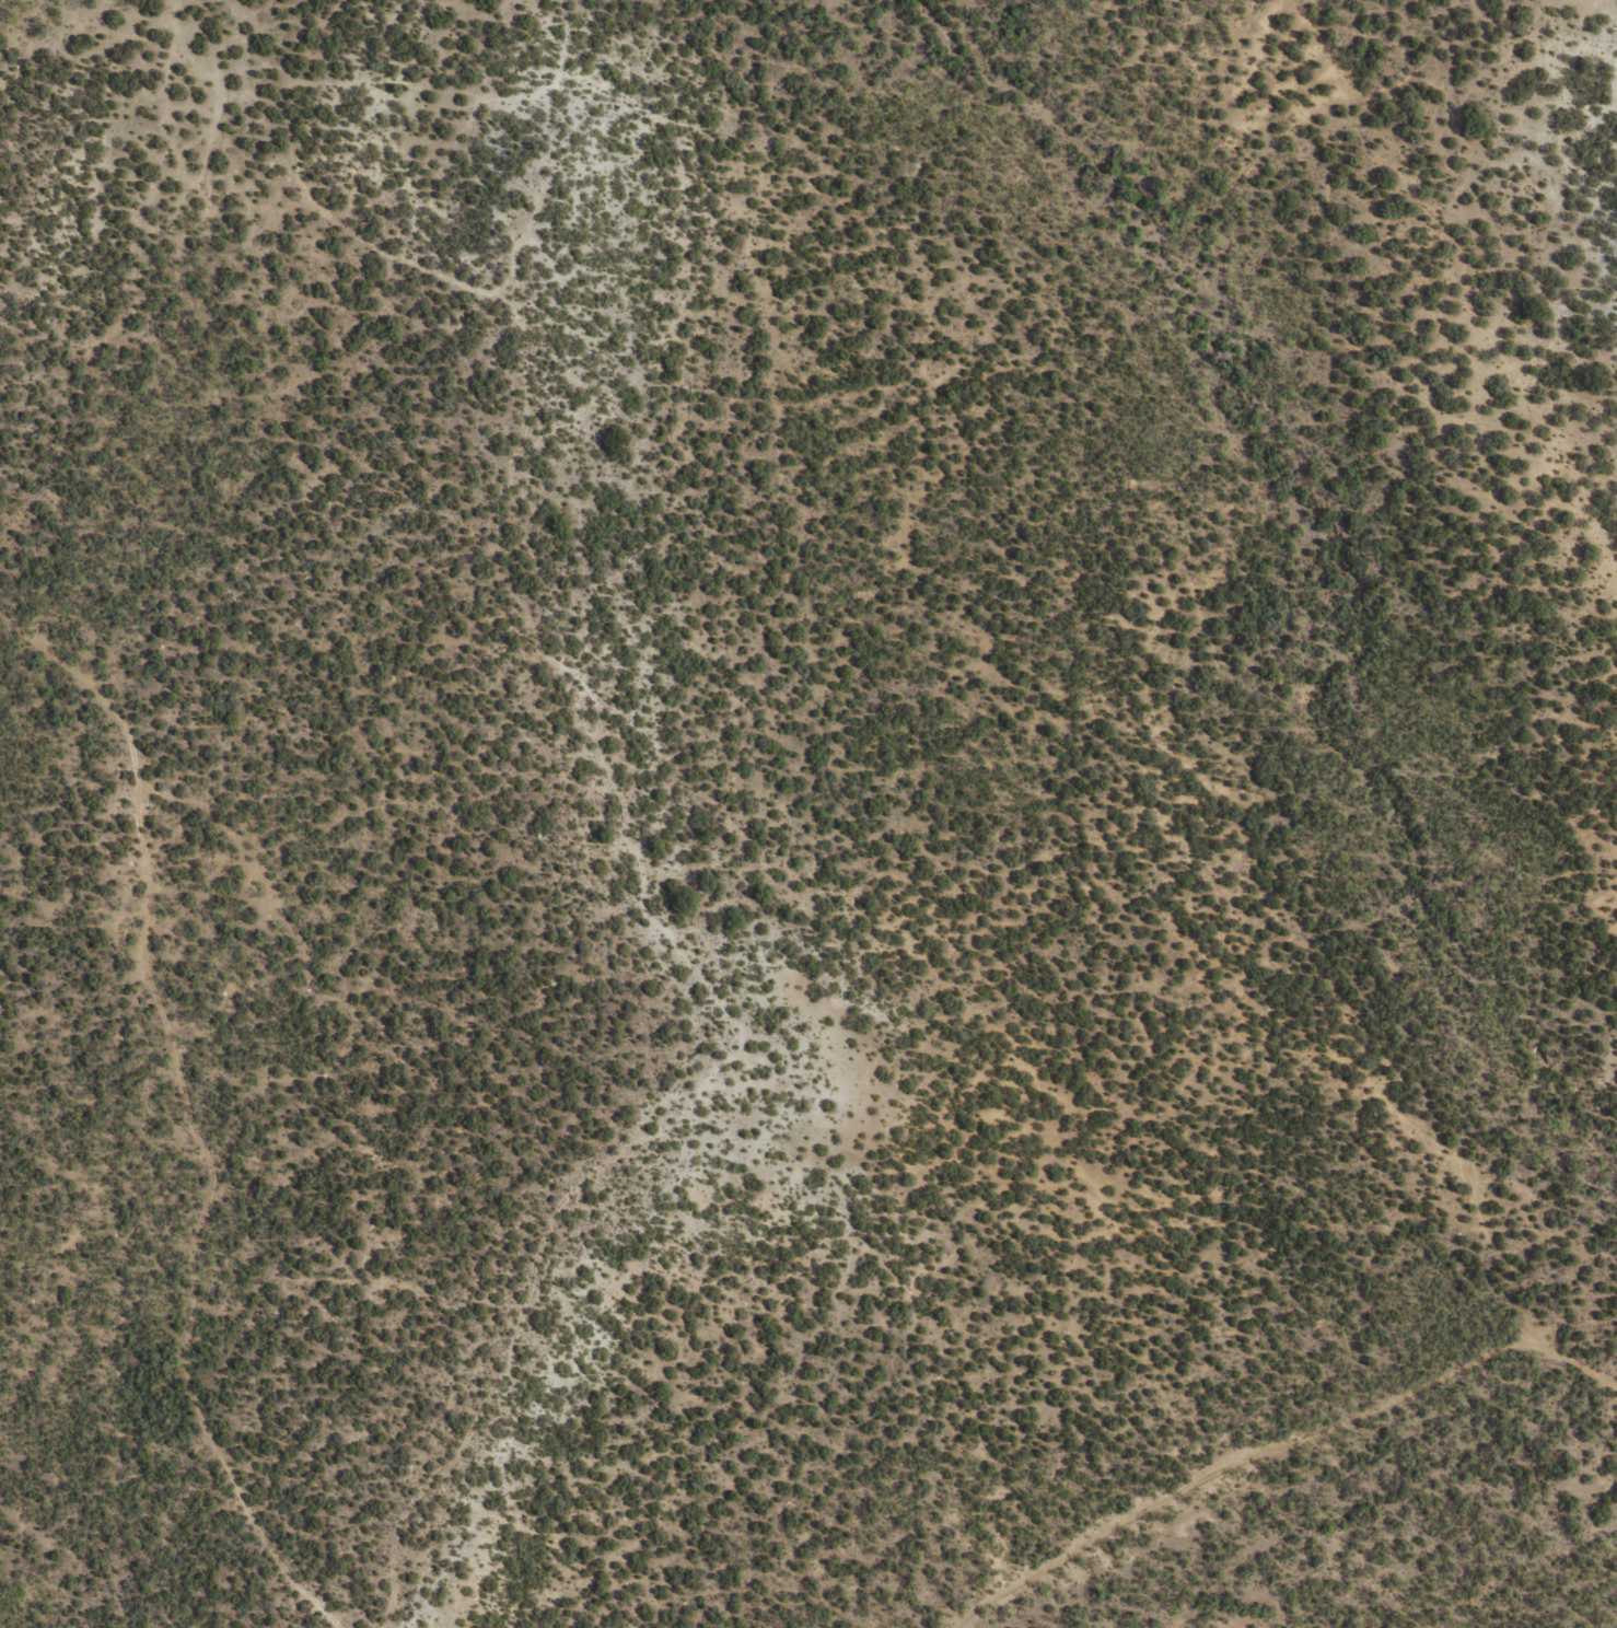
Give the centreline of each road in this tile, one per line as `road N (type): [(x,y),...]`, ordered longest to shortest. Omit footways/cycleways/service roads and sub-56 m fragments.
road 1 (residential): [(1616,1595),(1422,1590),(1254,1487),(1197,1502),(1127,1594),(1065,1627)]

